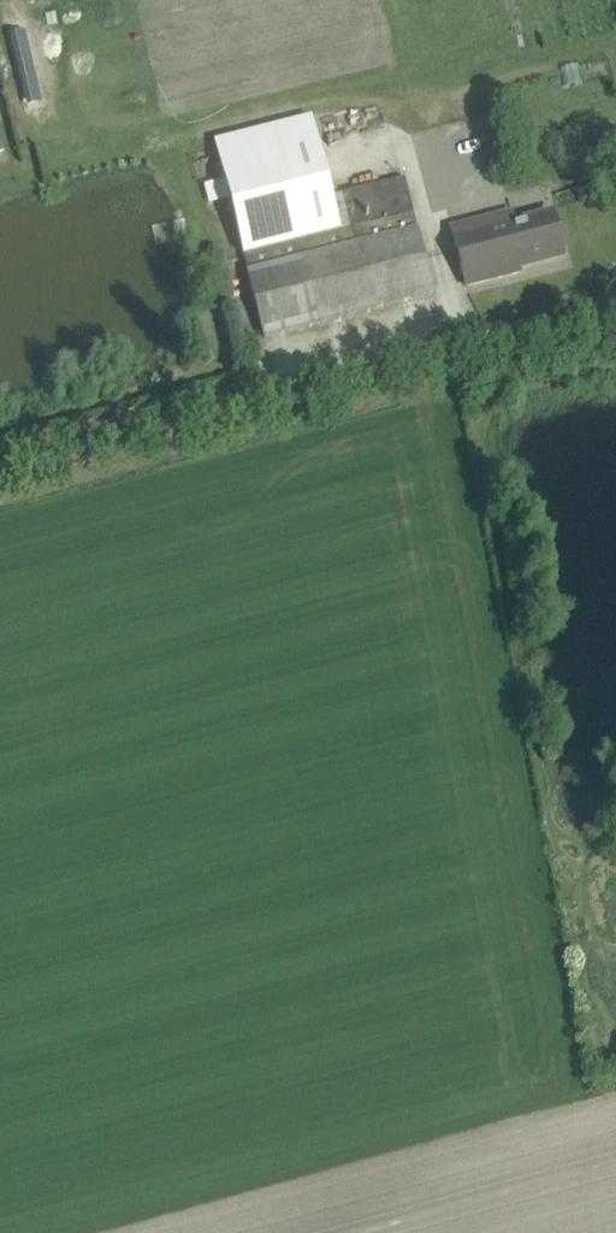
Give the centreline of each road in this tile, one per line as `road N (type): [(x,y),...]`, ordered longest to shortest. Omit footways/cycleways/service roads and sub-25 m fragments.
road 1 (unclassified): [(0,468),(615,303)]

